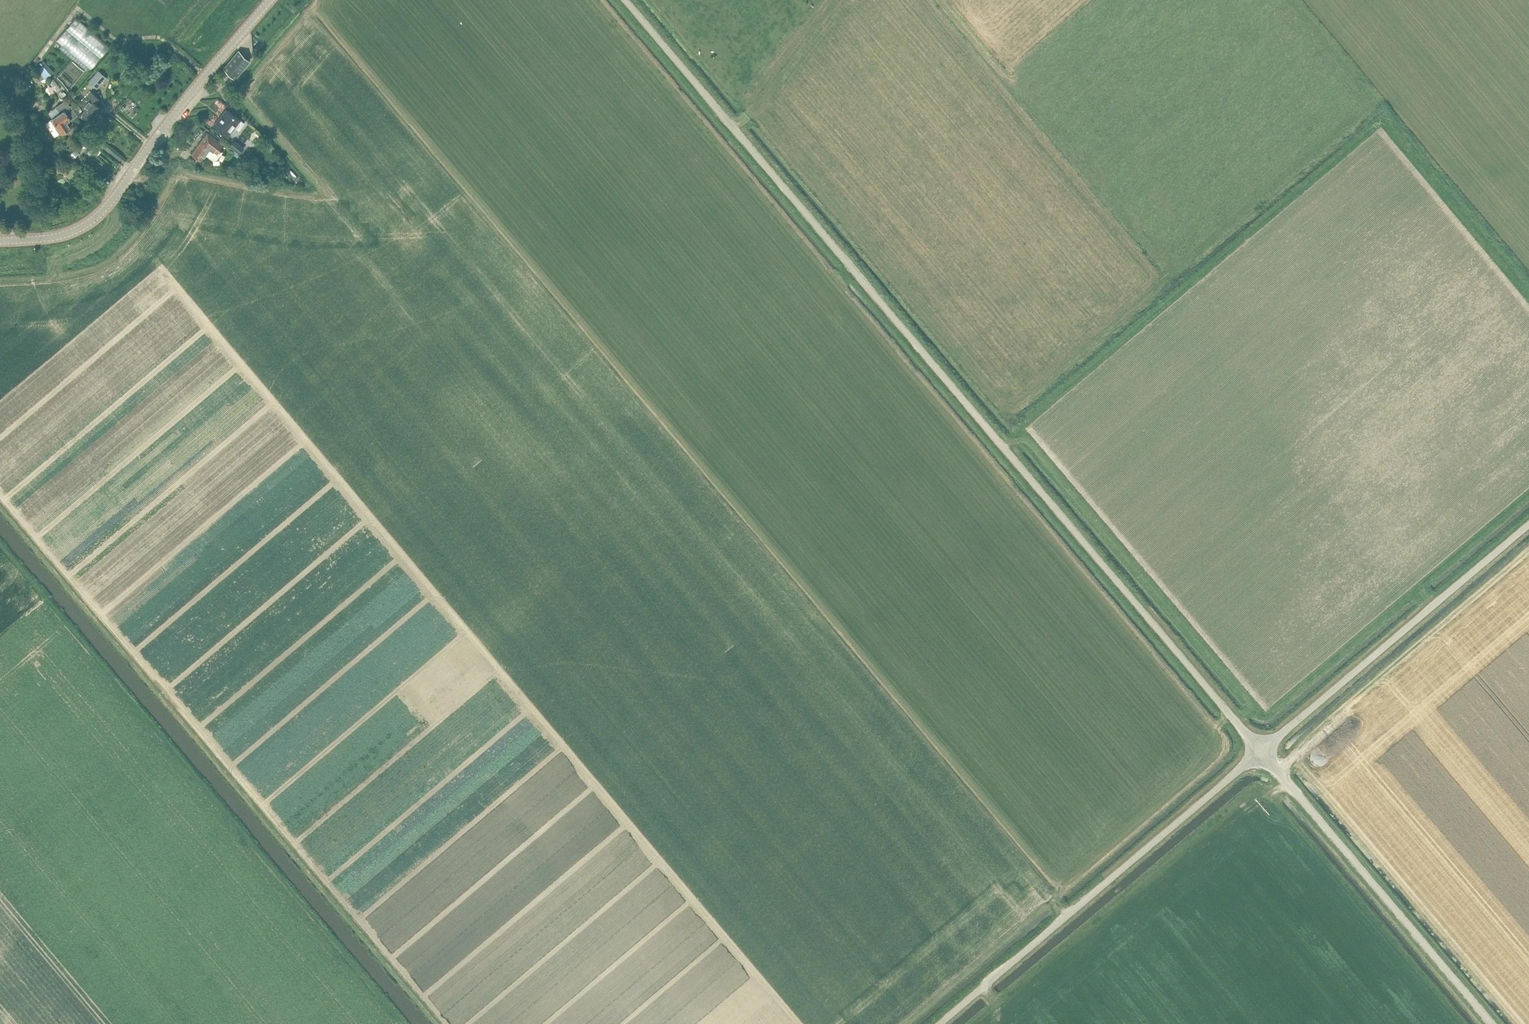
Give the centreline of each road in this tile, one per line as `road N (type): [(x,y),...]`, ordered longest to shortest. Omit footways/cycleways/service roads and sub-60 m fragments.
road 1 (unclassified): [(1257,746),(628,0)]
road 2 (unclassified): [(930,1023),(1257,746)]
road 3 (secondary): [(0,242),(51,238),(93,219),(271,0)]
road 4 (unclassified): [(1490,1023),(1257,746)]
road 5 (unclassified): [(1257,746),(1528,517)]

